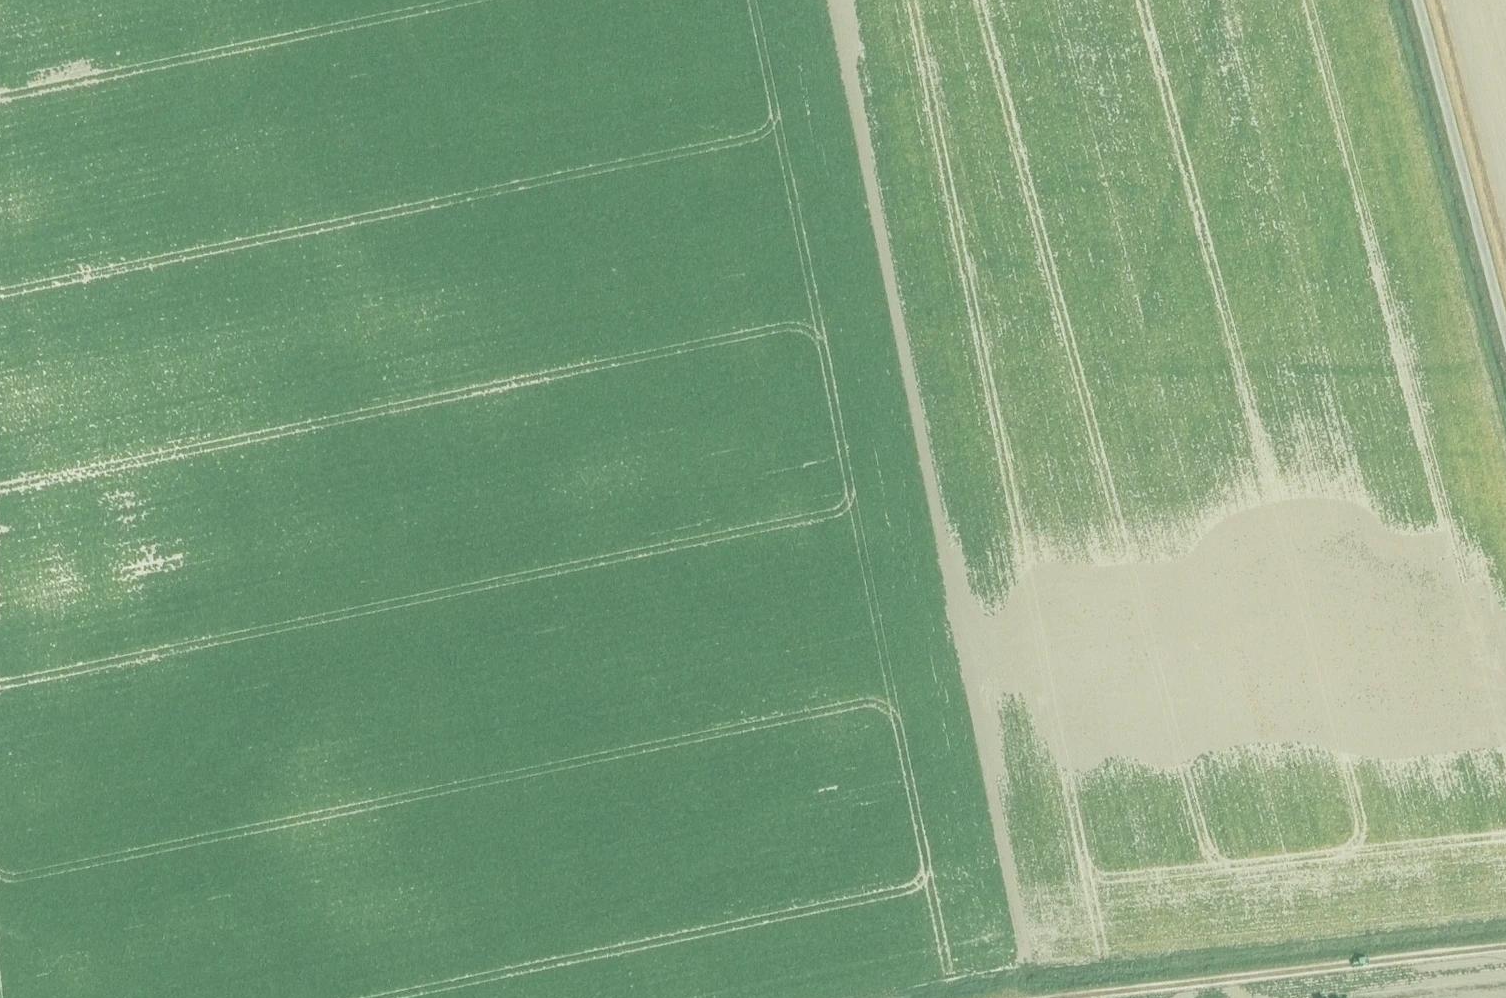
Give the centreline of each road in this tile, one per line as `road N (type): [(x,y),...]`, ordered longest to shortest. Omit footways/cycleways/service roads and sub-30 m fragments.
road 1 (unclassified): [(1505,329),(1418,0)]

